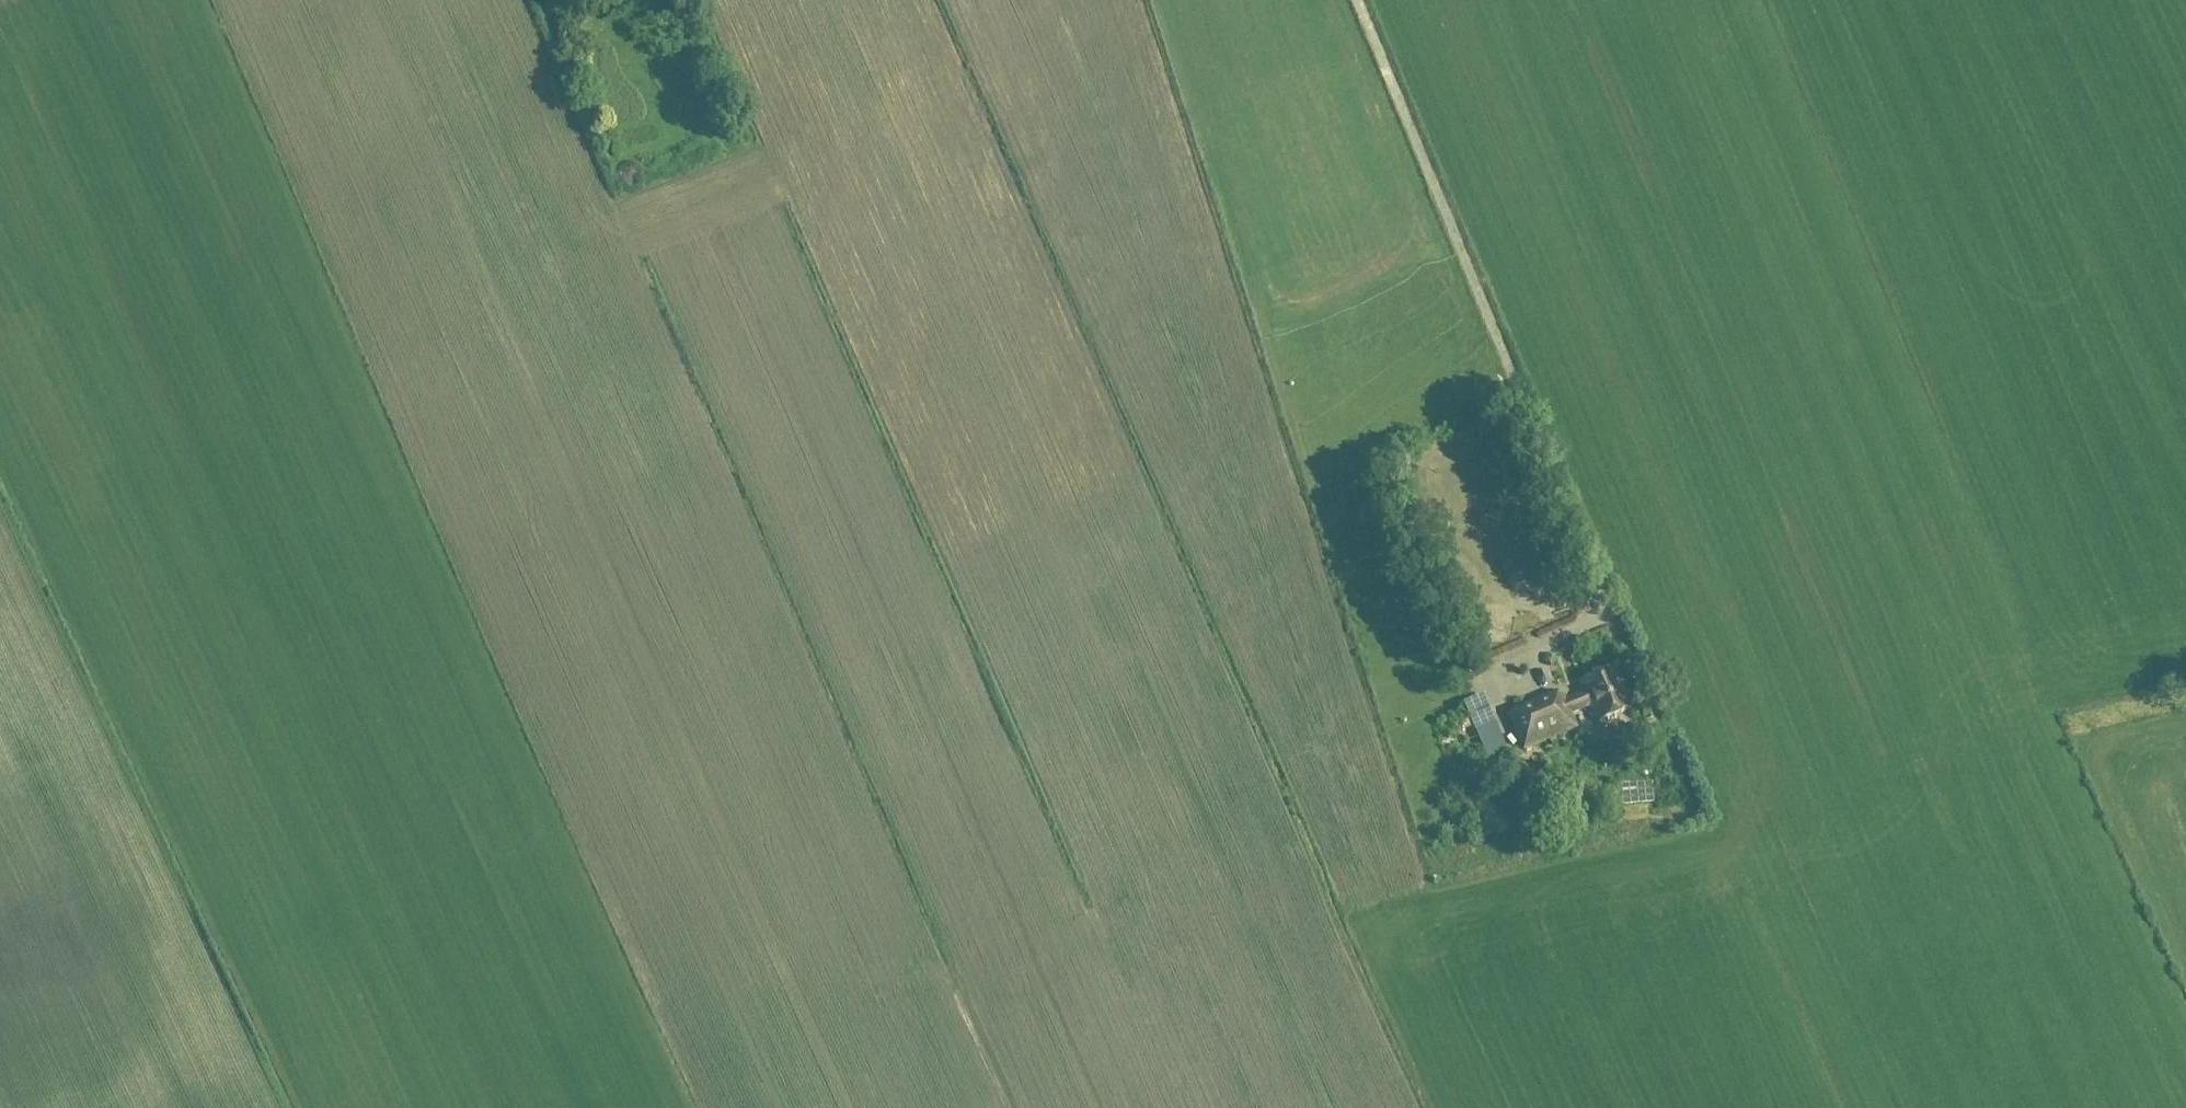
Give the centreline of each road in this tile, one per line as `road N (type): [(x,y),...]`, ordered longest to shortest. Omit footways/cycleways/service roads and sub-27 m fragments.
road 1 (track): [(1624,636),(1361,0)]
road 2 (track): [(2185,703),(2064,729)]

